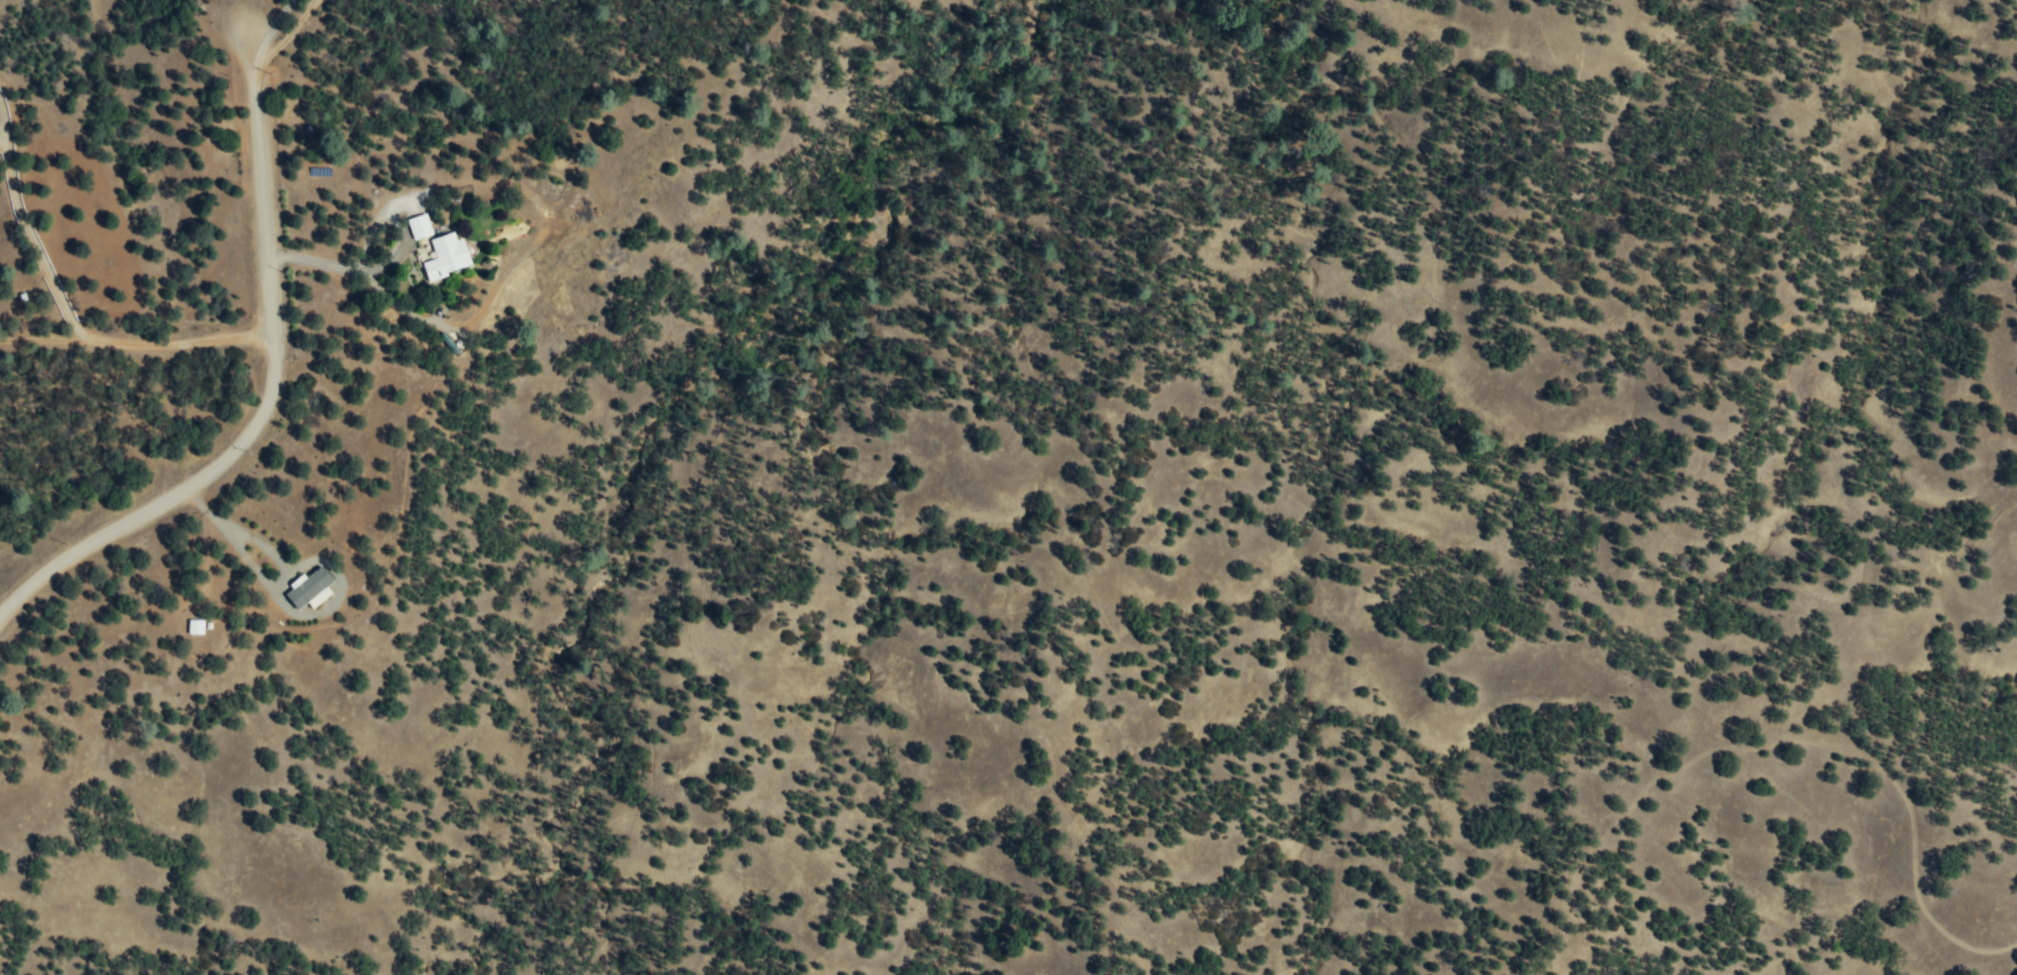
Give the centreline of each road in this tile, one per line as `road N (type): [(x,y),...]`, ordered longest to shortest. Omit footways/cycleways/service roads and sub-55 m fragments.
road 1 (residential): [(0,625),(79,556),(213,467),(250,432),(268,399),(275,366),(246,29)]
road 2 (residential): [(273,334),(187,344),(0,342)]

